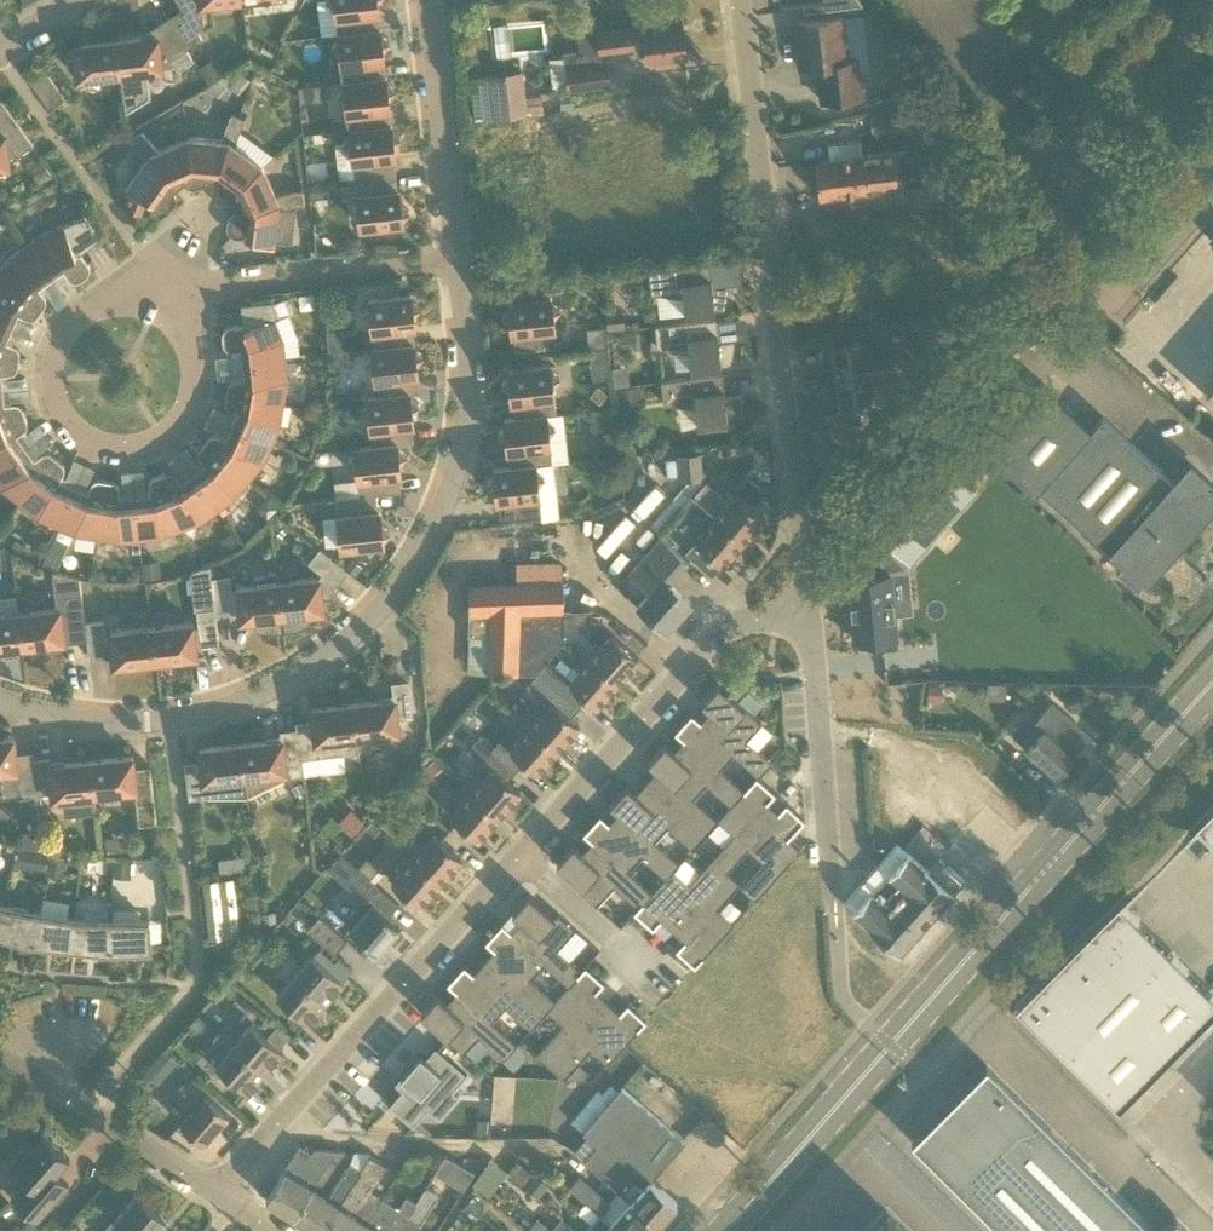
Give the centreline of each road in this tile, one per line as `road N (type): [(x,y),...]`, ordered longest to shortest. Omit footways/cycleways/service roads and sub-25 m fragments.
road 1 (residential): [(460,262),(469,416),(454,490),(411,578),(369,629),(258,701),(167,724),(97,728),(0,702)]
road 2 (secondary): [(730,1230),(1212,686)]
road 3 (residential): [(808,617),(738,0)]
road 4 (residential): [(233,1206),(237,1168),(520,858)]
road 5 (residential): [(195,291),(182,419),(124,447),(90,443),(67,420),(54,366),(72,329),(154,272)]
road 6 (residential): [(520,858),(723,629),(808,617)]
road 7 (residential): [(834,911),(808,617)]
road 8 (residential): [(233,1206),(0,1051)]
road 9 (residential): [(195,291),(460,262)]
road 10 (residential): [(431,0),(460,262)]
road 11 (unclassified): [(1095,324),(1212,193)]
road 12 (residential): [(520,858),(648,973)]
road 13 (unclassified): [(1212,1182),(1159,1126),(1212,1070)]

